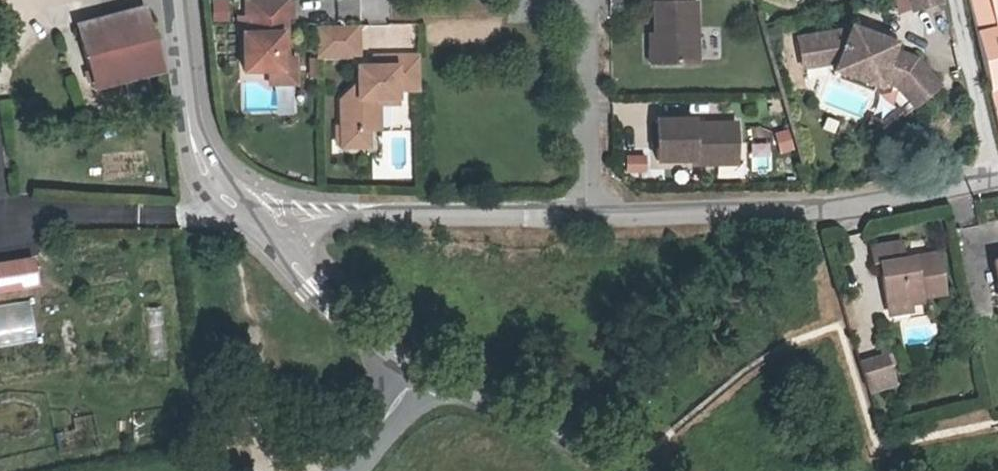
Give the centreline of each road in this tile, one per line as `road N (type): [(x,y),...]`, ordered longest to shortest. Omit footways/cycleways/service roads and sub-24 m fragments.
road 1 (residential): [(253,219),(813,215),(997,180)]
road 2 (track): [(253,219),(251,375),(268,470)]
road 3 (residential): [(178,0),(187,120),(222,187),(253,219)]
road 4 (residential): [(253,219),(326,309),(419,371)]
road 5 (residential): [(419,371),(544,426),(612,470)]

